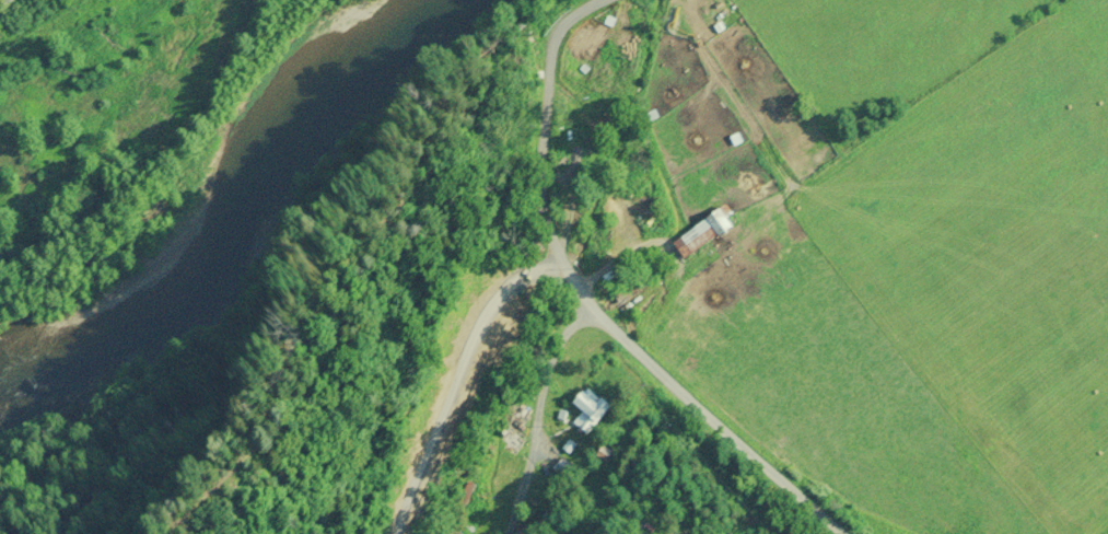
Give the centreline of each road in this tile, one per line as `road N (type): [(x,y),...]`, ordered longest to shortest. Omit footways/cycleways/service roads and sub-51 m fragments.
road 1 (residential): [(609,318),(550,214),(561,32),(602,0)]
road 2 (residential): [(854,533),(609,318)]
road 3 (track): [(609,318),(592,313),(573,324),(563,348),(548,402),(532,533)]

